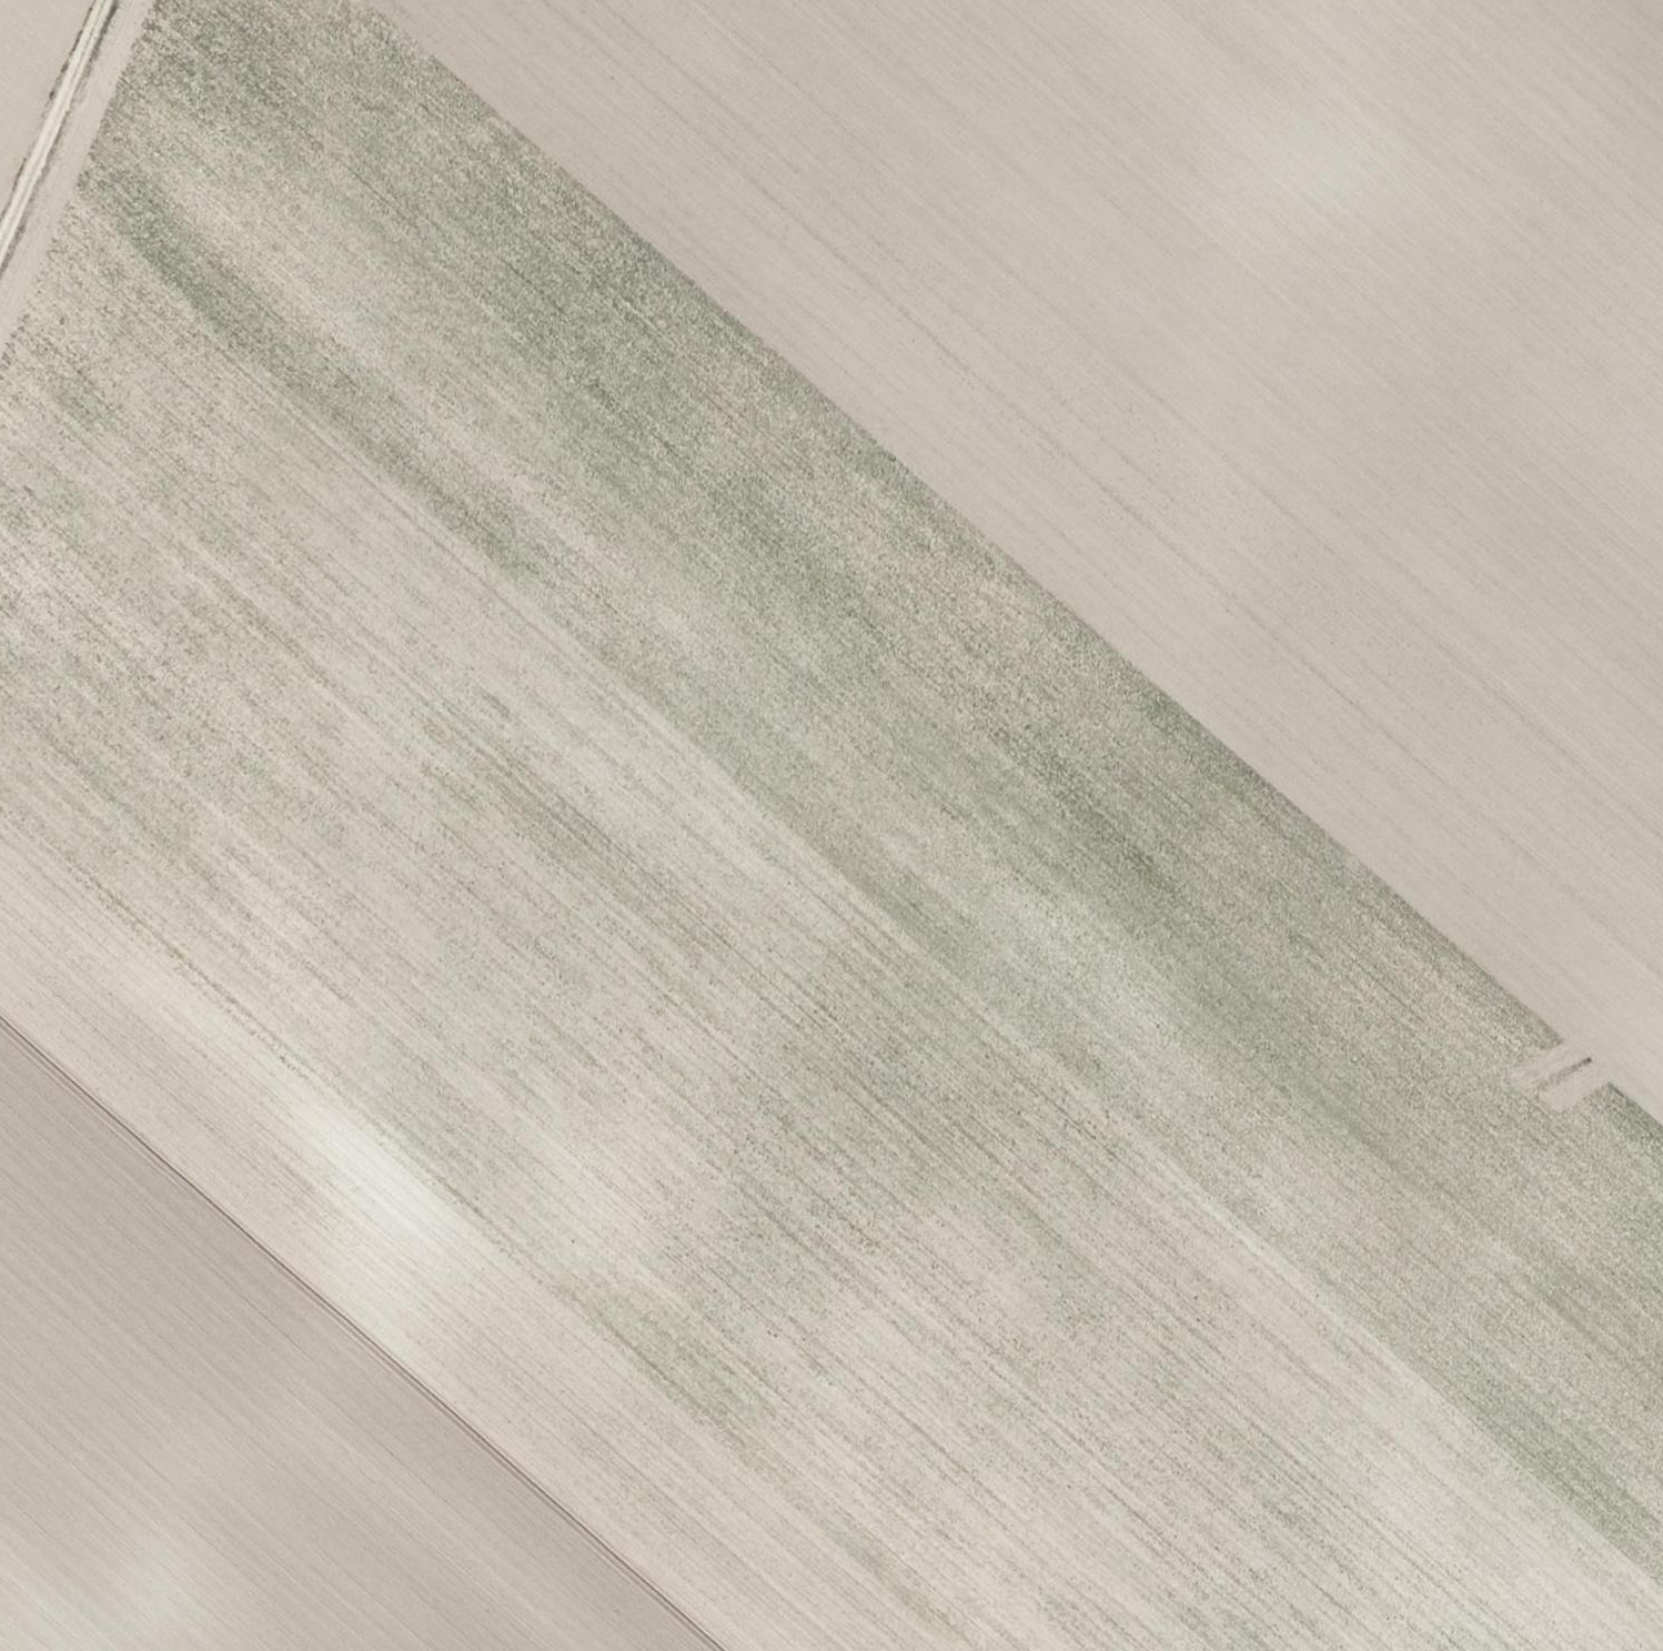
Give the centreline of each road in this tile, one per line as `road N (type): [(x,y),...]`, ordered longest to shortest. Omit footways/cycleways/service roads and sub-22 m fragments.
road 1 (track): [(104,0),(0,240)]

